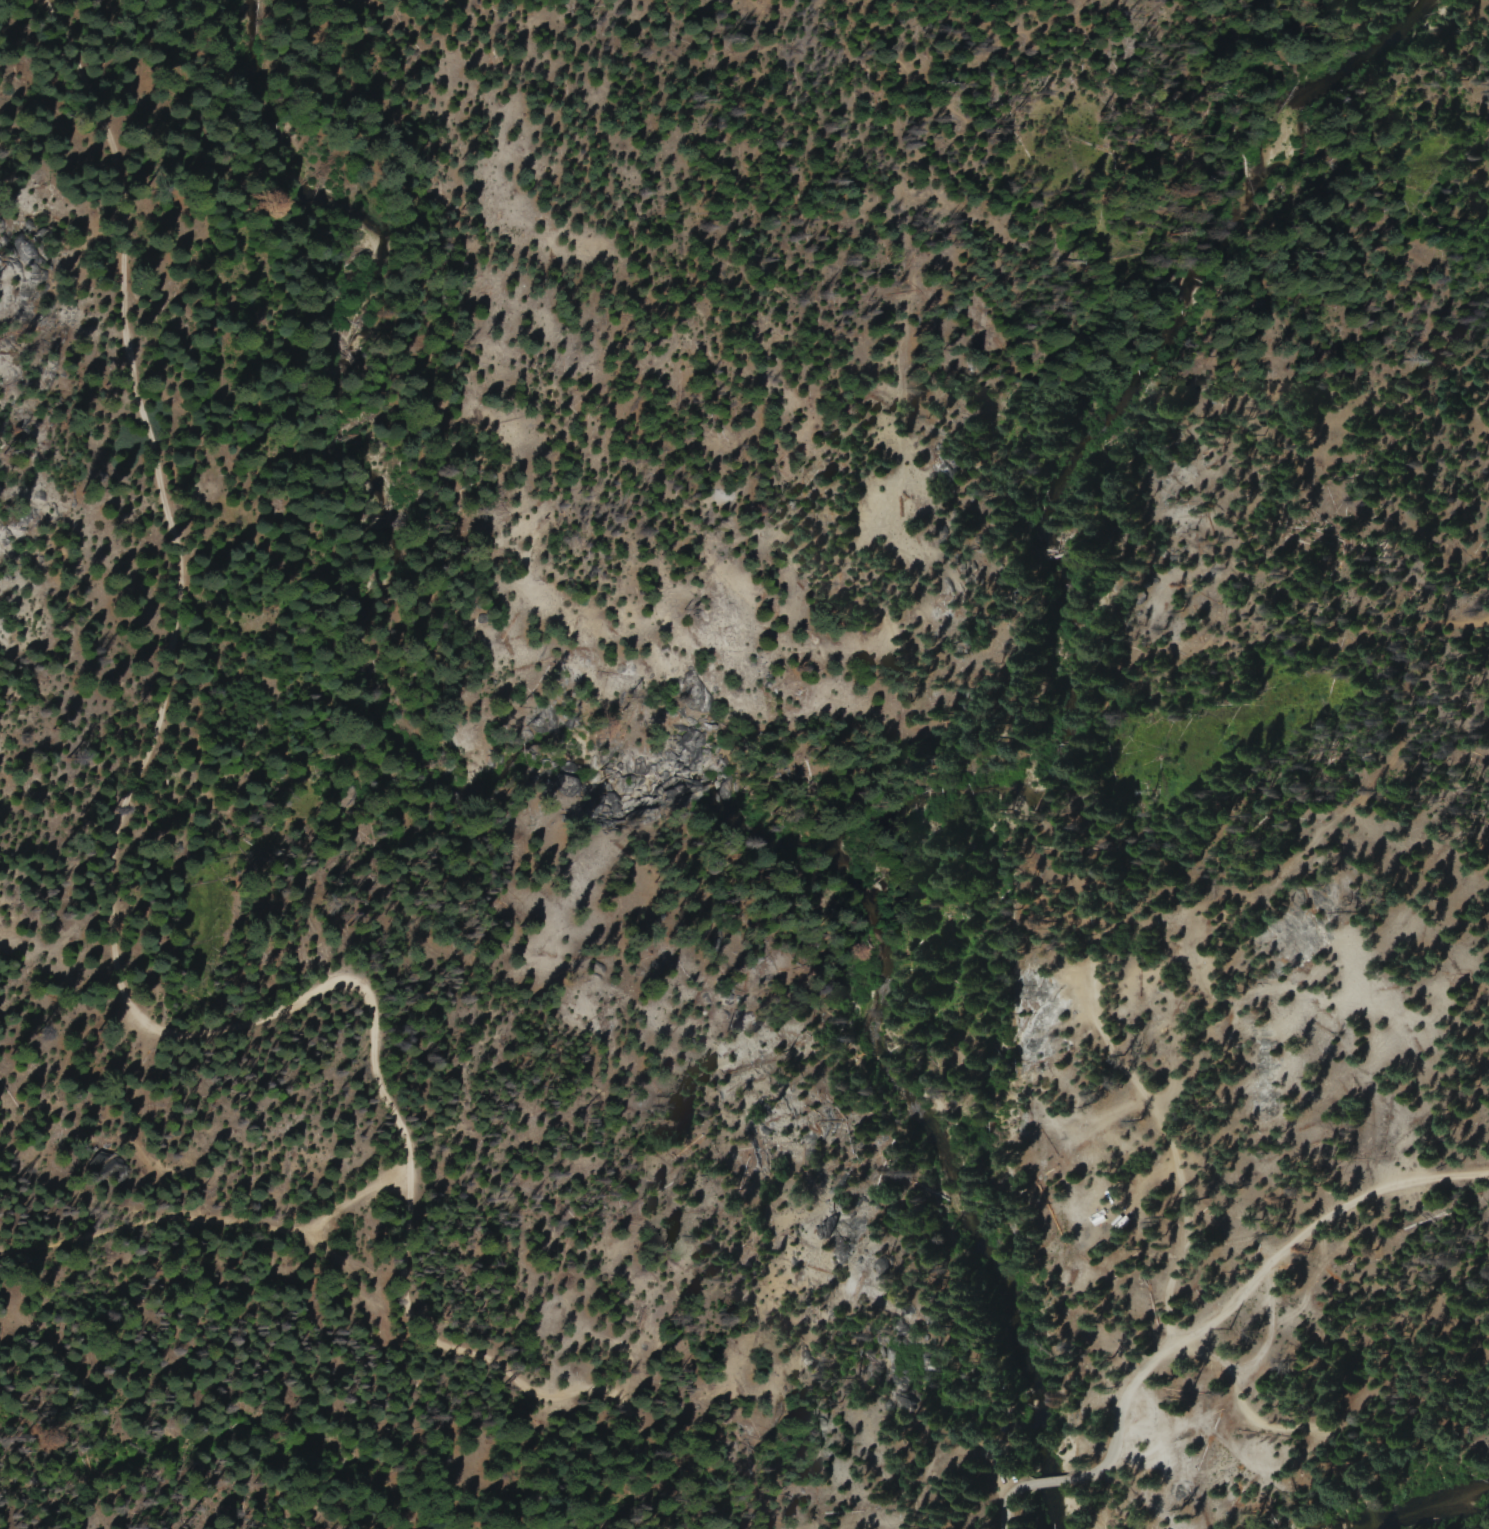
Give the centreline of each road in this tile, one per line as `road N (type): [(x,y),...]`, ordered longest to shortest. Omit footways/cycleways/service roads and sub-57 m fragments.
road 1 (track): [(669,1528),(640,1497),(641,1409),(608,1392),(562,1402),(515,1396),(415,1309),(404,1145),(370,1065),(371,994),(349,981),(205,1031),(157,1032),(117,981),(111,927),(120,819),(177,645),(177,554),(122,327),(119,190),(62,38),(36,0)]
road 2 (residential): [(1488,1170),(1403,1180),(1341,1208),(1210,1322),(1169,1342),(1136,1382),(1116,1458),(1097,1473)]
road 3 (track): [(1169,1342),(1190,1207),(1161,1114),(1109,1047),(1082,983),(1078,915),(1086,871)]
road 4 (track): [(406,1175),(377,1183),(302,1232),(153,1218),(0,1248)]

